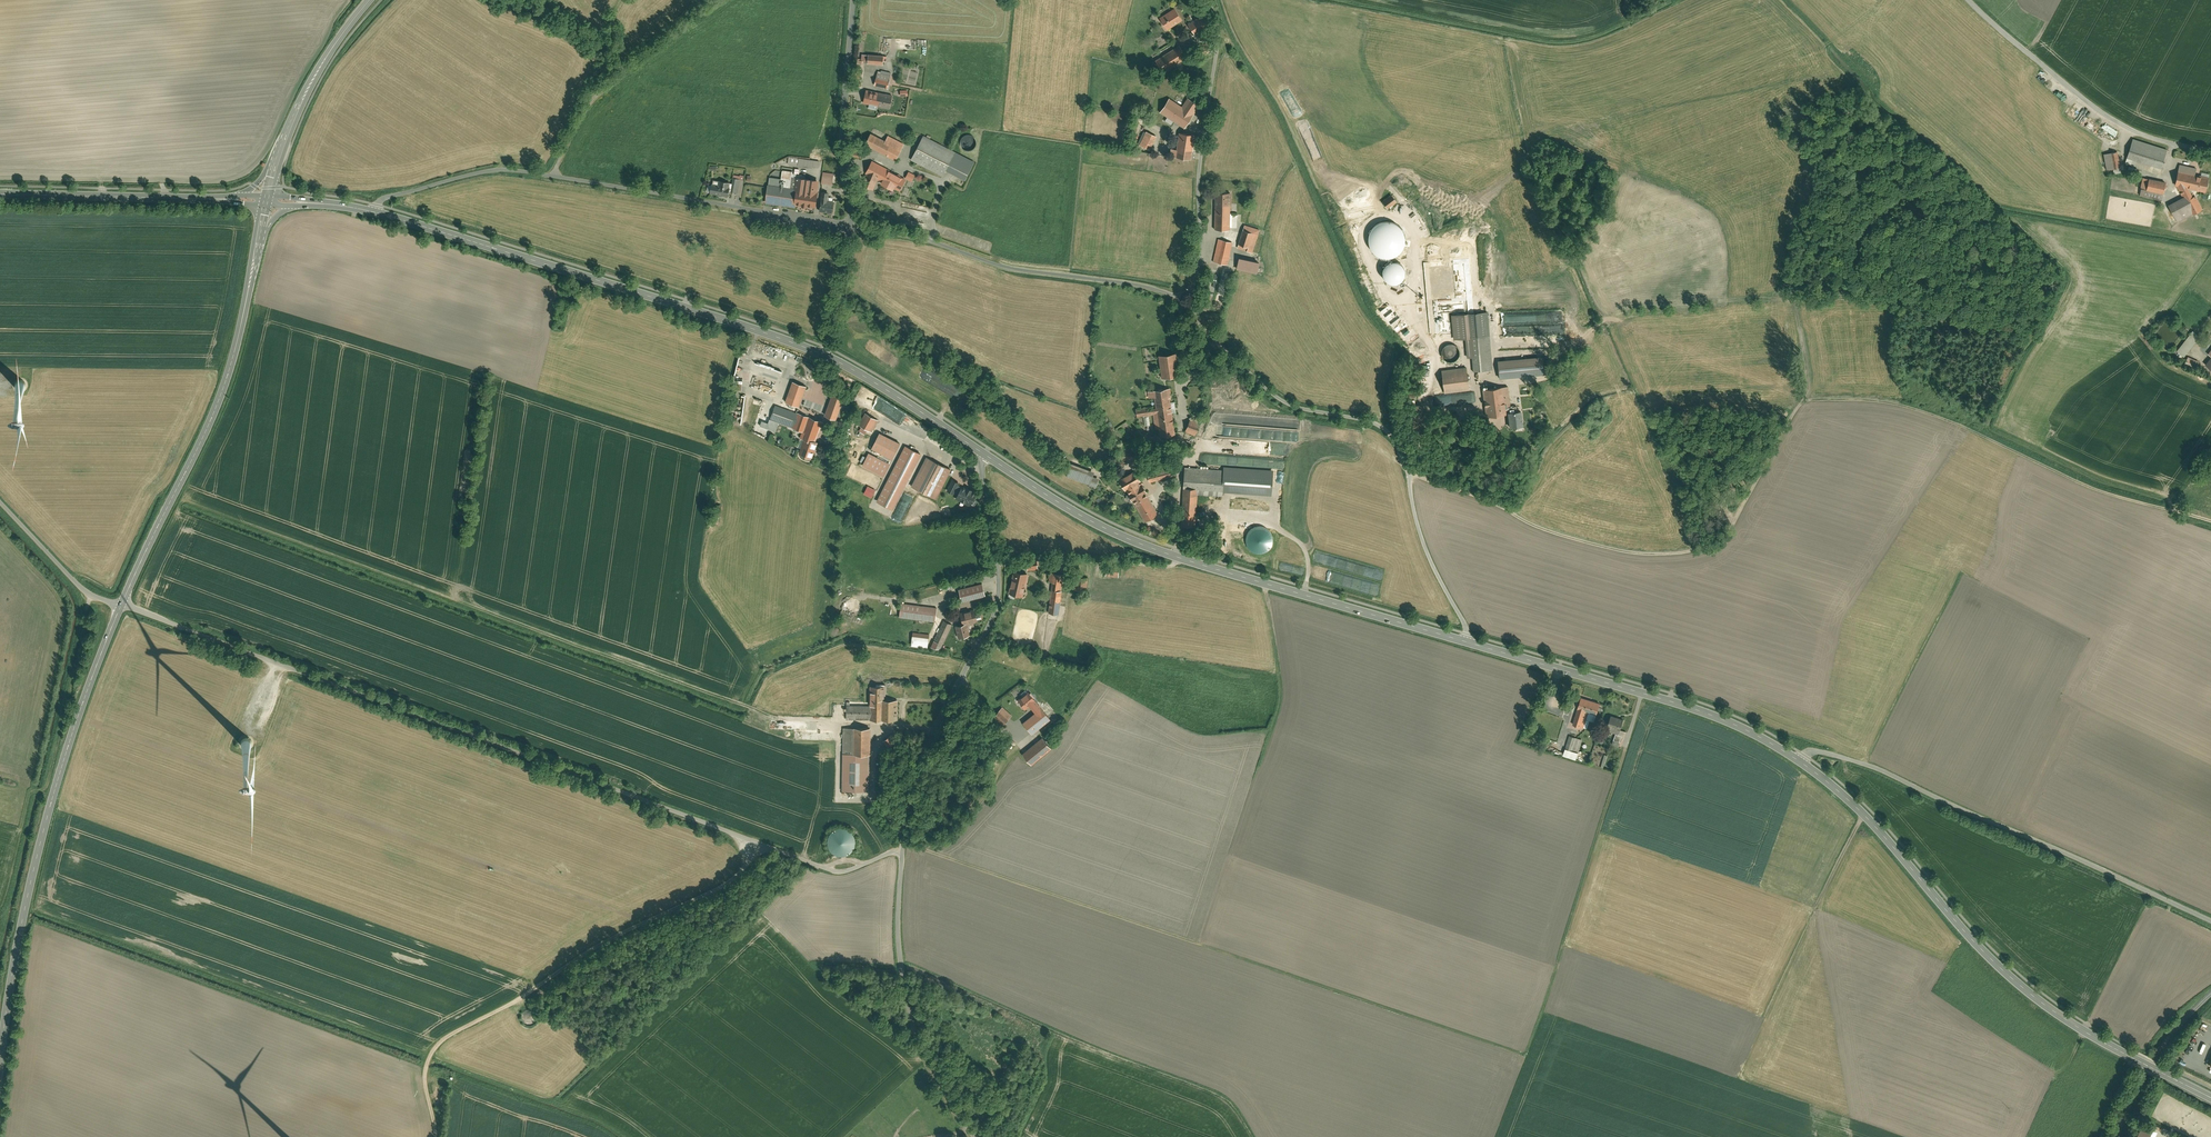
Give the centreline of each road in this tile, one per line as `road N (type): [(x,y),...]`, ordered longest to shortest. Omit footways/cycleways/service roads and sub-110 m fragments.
road 1 (track): [(1642,693),(1557,965),(1521,1050),(903,845)]
road 2 (track): [(1408,474),(1559,536),(1635,554),(1675,554),(1721,541),(1803,402),(1868,401),(1937,418),(2104,493),(2210,522)]
road 3 (unclassified): [(902,850),(848,871),(827,870),(121,606)]
road 4 (secondary): [(2210,1096),(2038,1000),(1963,930),(1839,791),(1798,760)]
road 5 (secondary): [(1466,642),(1140,545),(984,455)]
road 6 (track): [(762,845),(737,879),(592,951),(439,1042),(423,1079),(434,1136)]
road 7 (unclassified): [(1182,298),(1281,401),(1364,422),(1387,436),(1408,474),(1421,540),(1465,624),(1466,642)]
road 8 (secondary): [(822,354),(374,212)]
road 9 (secondary): [(121,606),(45,826),(0,1057)]
road 10 (residential): [(2210,921),(1878,770),(1818,752),(1798,760)]
road 11 (track): [(884,730),(773,717),(462,602)]
road 12 (unclassified): [(902,850),(934,731),(996,604),(984,455)]
road 13 (secondary): [(1798,760),(1705,713),(1466,642)]
road 14 (unclassified): [(851,227),(930,242),(995,266),(1182,298)]
road 15 (secondary): [(245,307),(211,418),(121,606)]
road 16 (unclassified): [(976,1136),(914,1031),(899,929),(902,850)]
road 17 (unclassified): [(1208,0),(1217,40),(1199,161),(1201,249),(1182,298)]
road 18 (unclassified): [(552,177),(851,227)]
road 19 (residential): [(1967,0),(2111,120),(2157,141),(2210,151)]
road 20 (residential): [(851,227),(841,132),(854,0)]
road 21 (track): [(1863,816),(1766,1013)]
road 22 (secondary): [(214,199),(0,194)]
road 23 (secondary): [(984,455),(822,354)]
road 24 (unclassified): [(374,212),(387,197),(457,179),(508,171),(552,177)]
road 25 (track): [(1182,559),(1166,566),(996,565)]
road 26 (track): [(1266,584),(1280,698),(1262,762)]
road 27 (tertiary): [(271,195),(338,40)]
road 28 (unclassified): [(121,606),(78,584),(0,501)]
road 29 (residential): [(822,354),(851,227)]
road 30 (tertiary): [(338,40),(276,153)]
road 31 (unclassified): [(552,177),(592,99),(621,75)]

